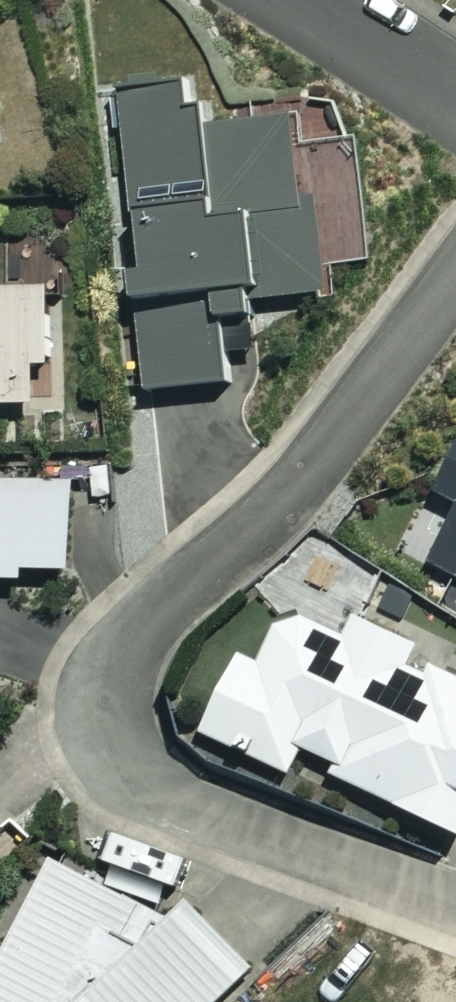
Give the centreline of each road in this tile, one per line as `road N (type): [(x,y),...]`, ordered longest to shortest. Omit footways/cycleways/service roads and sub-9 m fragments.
road 1 (residential): [(455,898),(176,803),(138,780),(117,747),(106,706),(113,668),(146,623),(317,465),(455,281)]
road 2 (residential): [(455,101),(300,0)]

